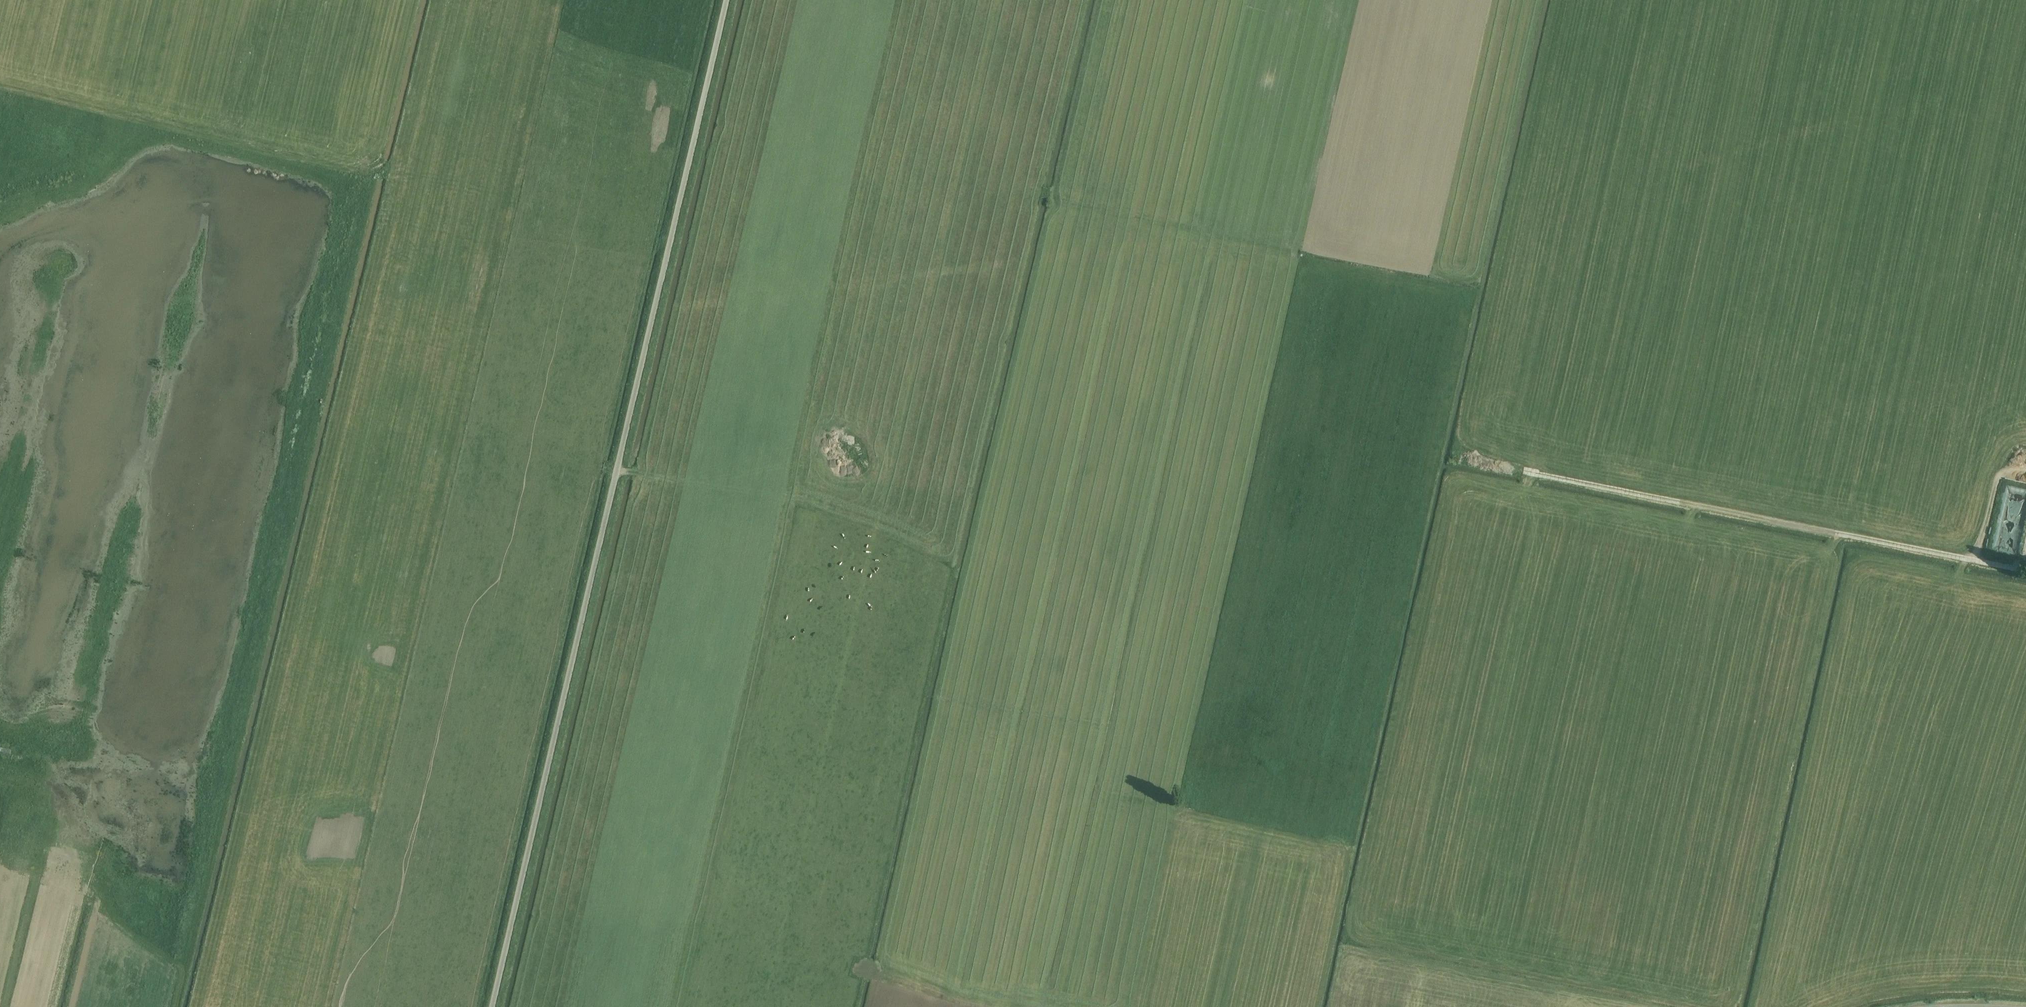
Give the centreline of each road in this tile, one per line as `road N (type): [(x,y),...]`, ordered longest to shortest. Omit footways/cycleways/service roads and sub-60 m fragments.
road 1 (unclassified): [(495,1006),(729,0)]

